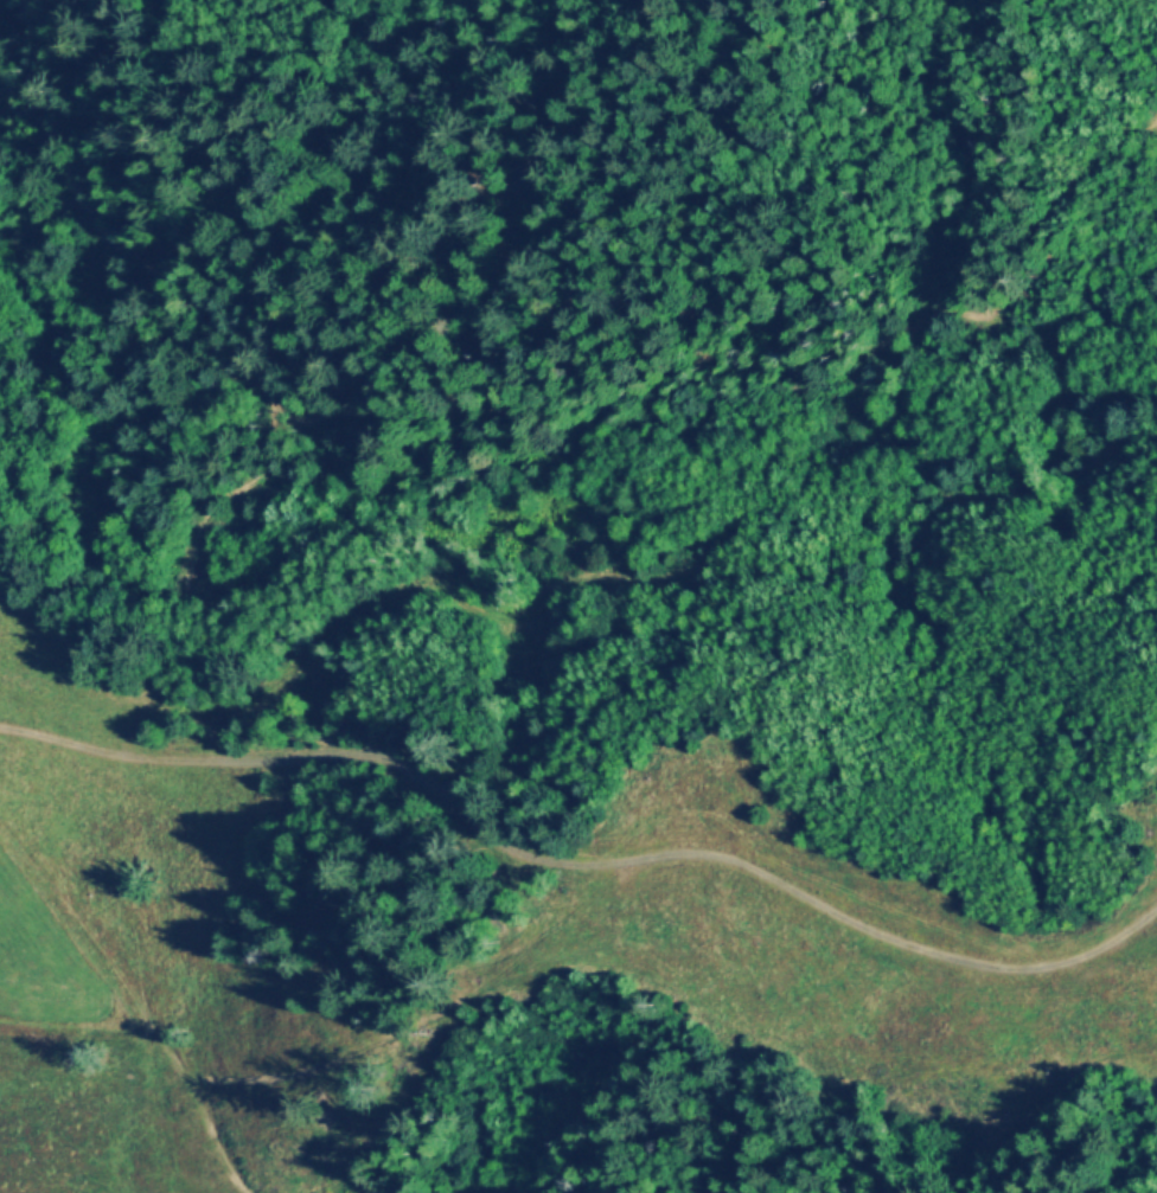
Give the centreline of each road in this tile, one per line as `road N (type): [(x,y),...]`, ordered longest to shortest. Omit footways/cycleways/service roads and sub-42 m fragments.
road 1 (track): [(1156,939),(1108,973),(1065,981),(1003,971),(901,942),(730,861),(542,864),(376,757),(124,756),(0,734)]

